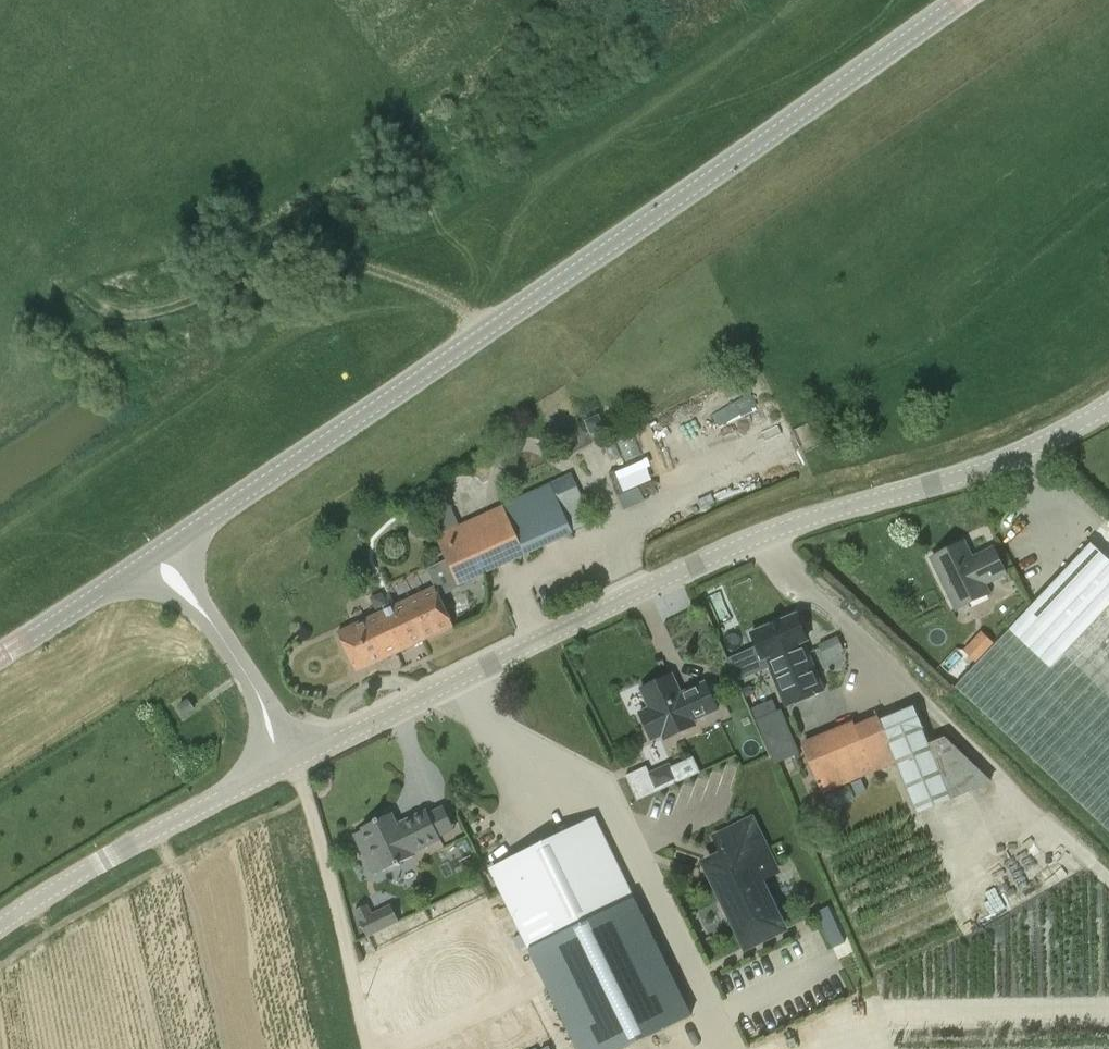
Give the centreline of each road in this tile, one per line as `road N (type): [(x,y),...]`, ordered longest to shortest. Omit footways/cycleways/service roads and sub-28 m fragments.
road 1 (tertiary): [(159,555),(956,0)]
road 2 (unclassified): [(281,764),(699,565),(1041,451),(1108,410)]
road 3 (unclassified): [(281,764),(245,673),(159,555)]
road 4 (track): [(491,324),(415,286),(338,264),(278,266)]
road 5 (residential): [(0,930),(179,820)]
road 6 (tertiary): [(0,656),(159,555)]

